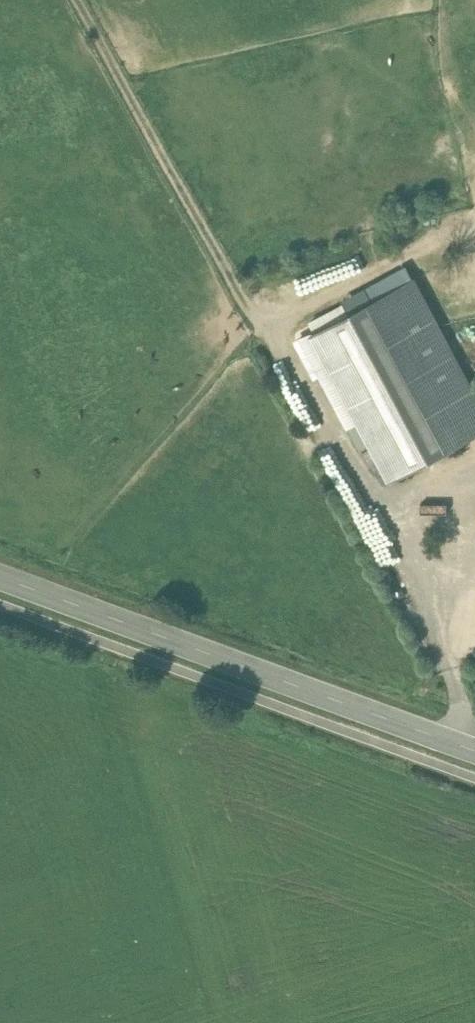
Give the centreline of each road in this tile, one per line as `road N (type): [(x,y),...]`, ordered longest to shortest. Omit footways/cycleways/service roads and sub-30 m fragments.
road 1 (secondary): [(0,576),(474,749)]

